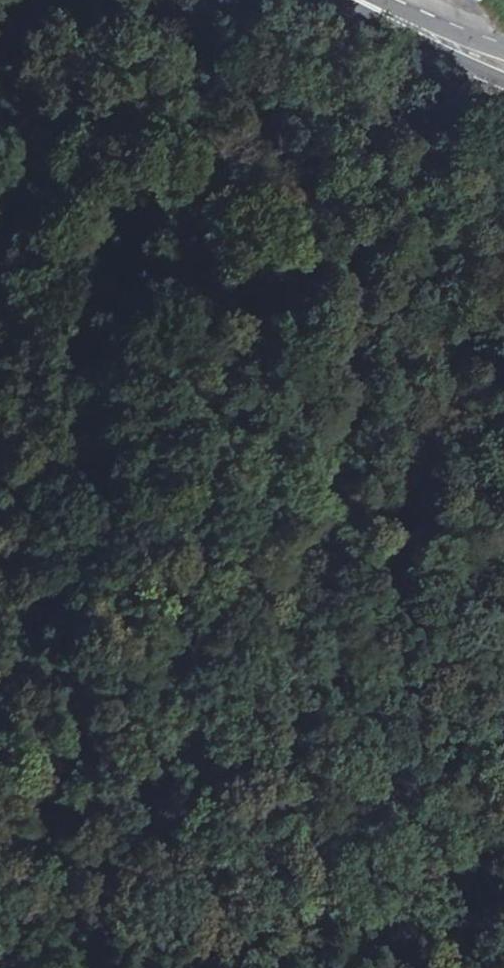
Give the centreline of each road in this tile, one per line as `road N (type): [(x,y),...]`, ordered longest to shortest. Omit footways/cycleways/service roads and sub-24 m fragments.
road 1 (secondary): [(363,0),(503,64)]

